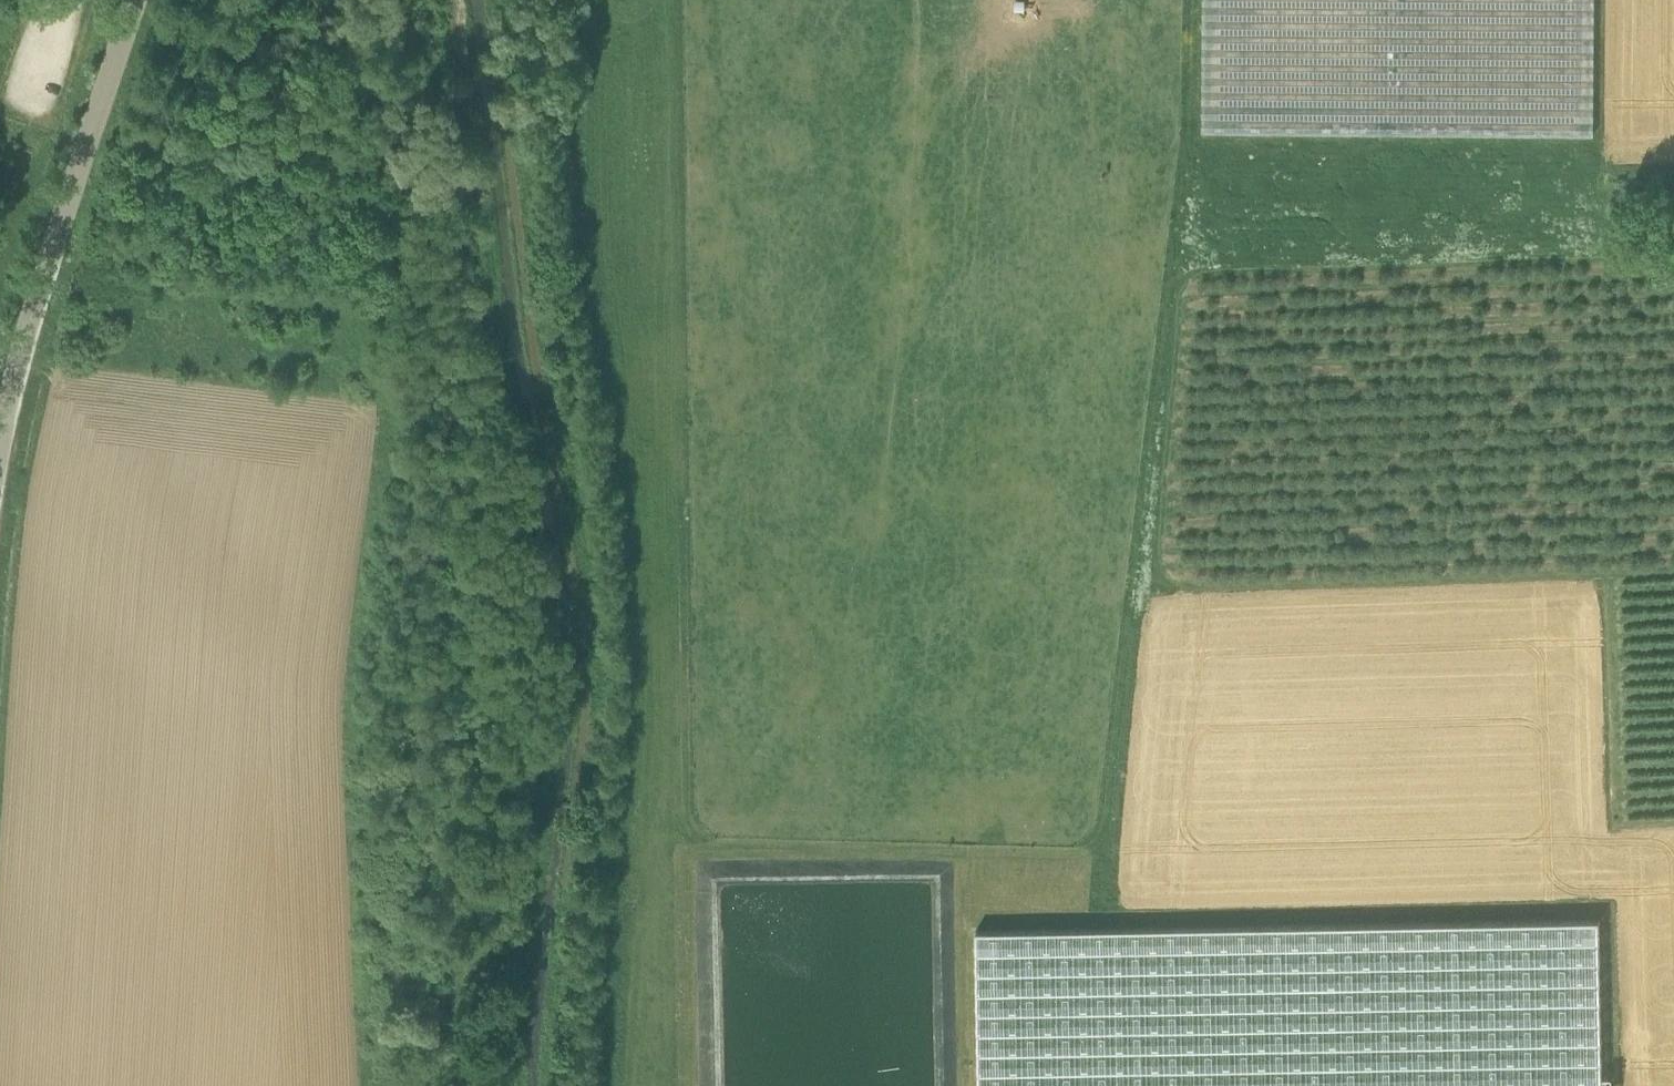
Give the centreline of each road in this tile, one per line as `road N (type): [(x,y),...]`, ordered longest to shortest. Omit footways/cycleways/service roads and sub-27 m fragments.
road 1 (unclassified): [(0,435),(25,331),(135,0)]

